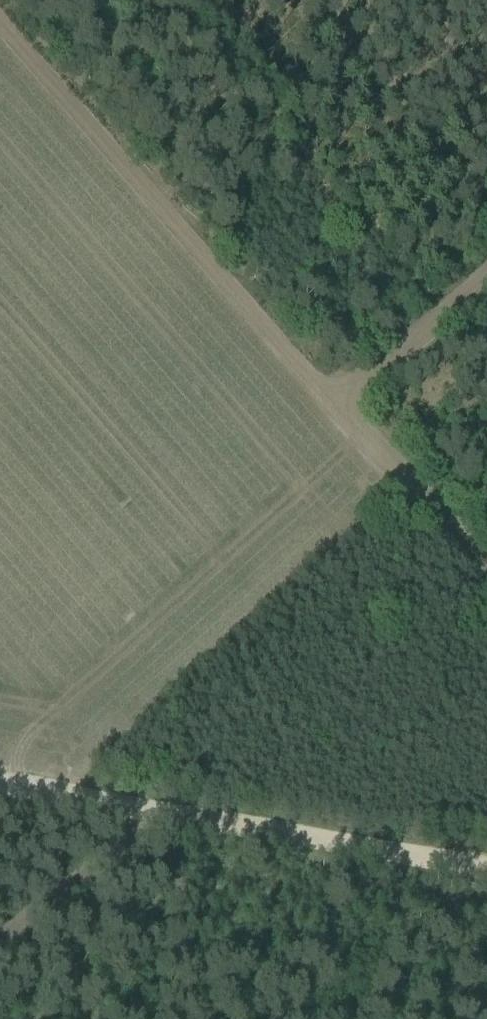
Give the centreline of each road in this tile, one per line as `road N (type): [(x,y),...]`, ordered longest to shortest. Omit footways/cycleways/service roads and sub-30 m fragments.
road 1 (track): [(0,11),(486,571)]
road 2 (track): [(0,781),(486,867)]
road 3 (track): [(162,810),(0,938)]
road 4 (track): [(486,278),(342,404)]

